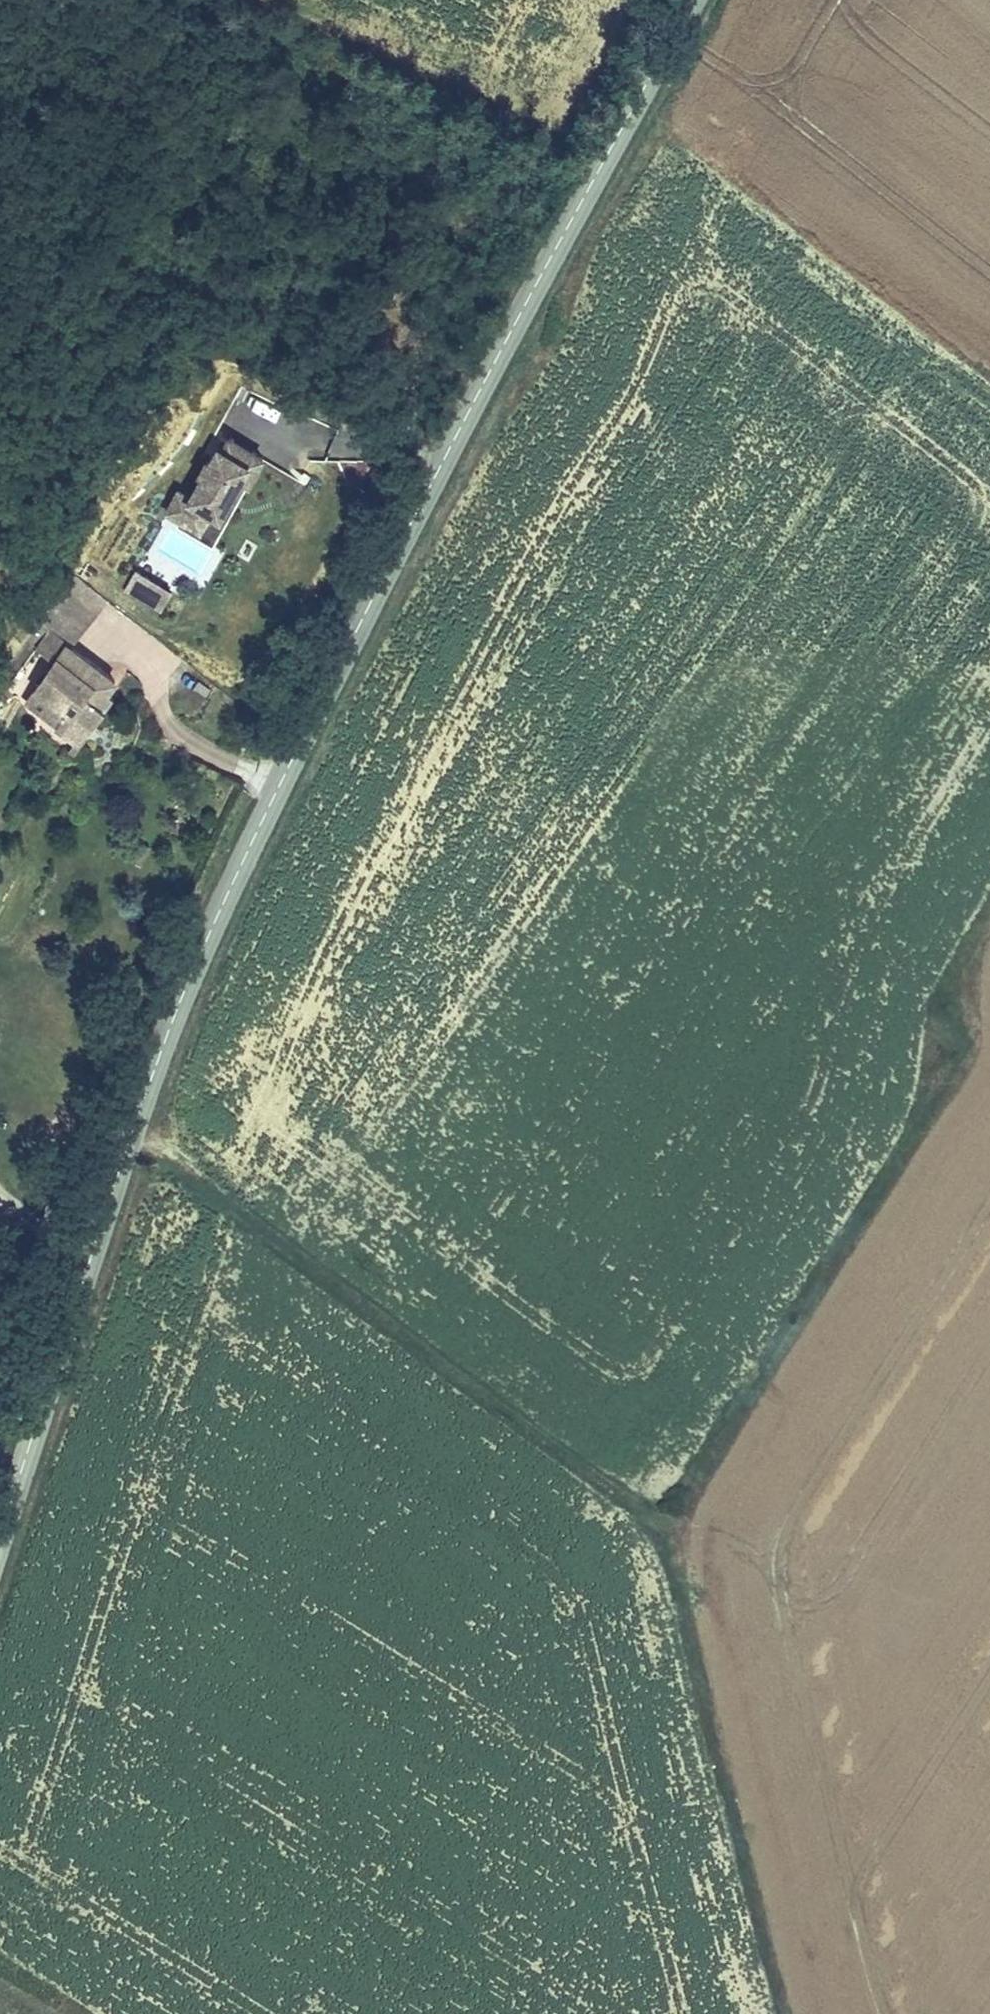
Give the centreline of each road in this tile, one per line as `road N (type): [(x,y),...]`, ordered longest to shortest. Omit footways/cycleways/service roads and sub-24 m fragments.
road 1 (tertiary): [(0,1542),(169,1030),(225,895),(553,254),(695,0)]

